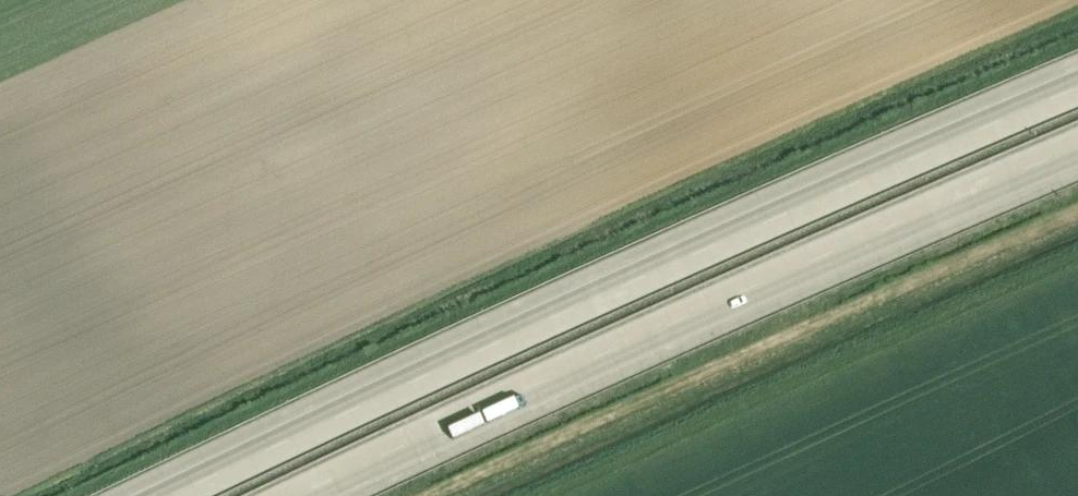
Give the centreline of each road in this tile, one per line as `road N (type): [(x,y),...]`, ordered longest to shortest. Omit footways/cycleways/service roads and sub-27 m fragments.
road 1 (motorway): [(1077,79),(152,495)]
road 2 (motorway): [(316,495),(1077,154)]

